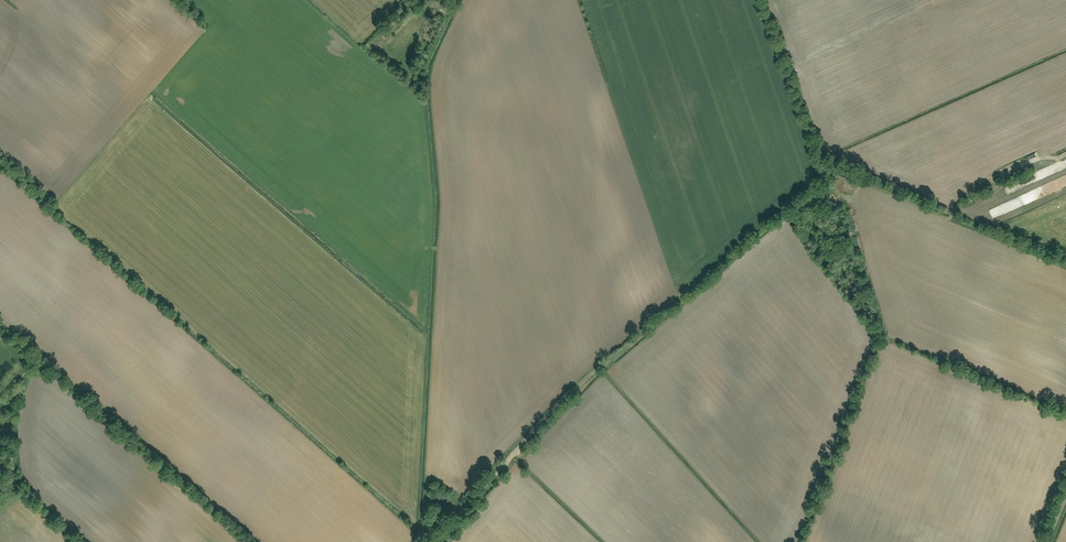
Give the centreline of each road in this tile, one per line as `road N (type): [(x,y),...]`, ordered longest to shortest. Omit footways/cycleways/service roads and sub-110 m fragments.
road 1 (residential): [(439,541),(566,396)]
road 2 (track): [(566,396),(706,281)]

